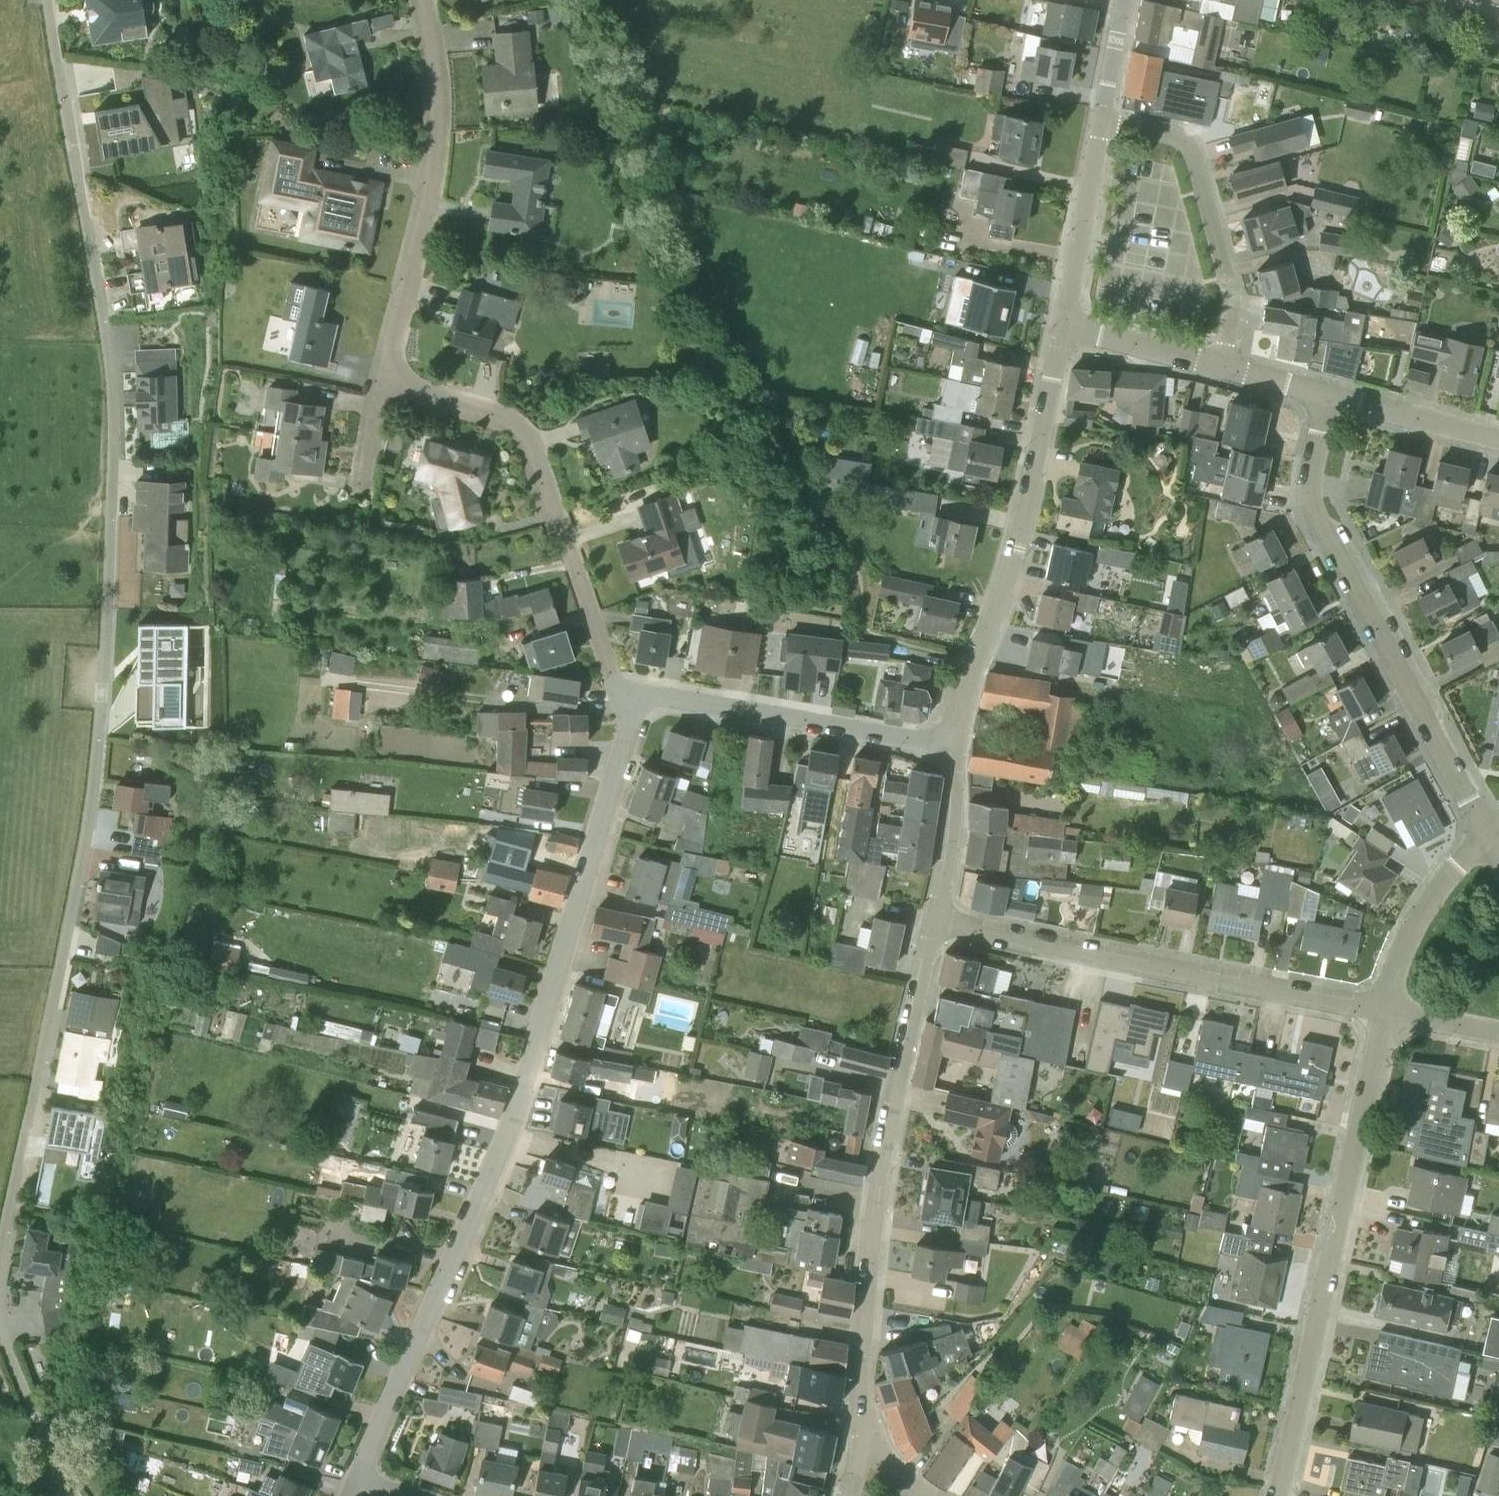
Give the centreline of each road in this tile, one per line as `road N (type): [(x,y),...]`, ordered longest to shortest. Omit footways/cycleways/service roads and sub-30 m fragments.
road 1 (unclassified): [(0,1273),(84,790),(105,567),(104,291),(49,0)]
road 2 (residential): [(355,1478),(521,1094),(635,696)]
road 3 (residential): [(863,1449),(858,1370),(884,1124),(933,910)]
road 4 (residential): [(1273,1495),(1384,1008)]
road 5 (residential): [(1489,839),(1315,517),(1311,481),(1328,394)]
road 6 (unclassified): [(1384,1008),(933,910)]
road 7 (residential): [(635,696),(611,674),(528,437),(507,417),(378,383)]
road 8 (residential): [(949,736),(1062,325)]
road 9 (residential): [(378,383),(427,201),(436,85),(422,0)]
road 10 (residential): [(1220,368),(1232,299),(1190,148),(1176,135),(1101,115)]
road 11 (residential): [(949,736),(635,696)]
road 12 (residential): [(1062,325),(1101,115)]
road 13 (residential): [(1384,1008),(1399,956),(1425,909),(1489,839)]
road 14 (unclassified): [(77,1495),(9,1365),(0,1327)]
road 15 (residential): [(1498,436),(1328,394)]
road 16 (residential): [(933,910),(949,736)]
road 17 (residential): [(1220,368),(1062,325)]

